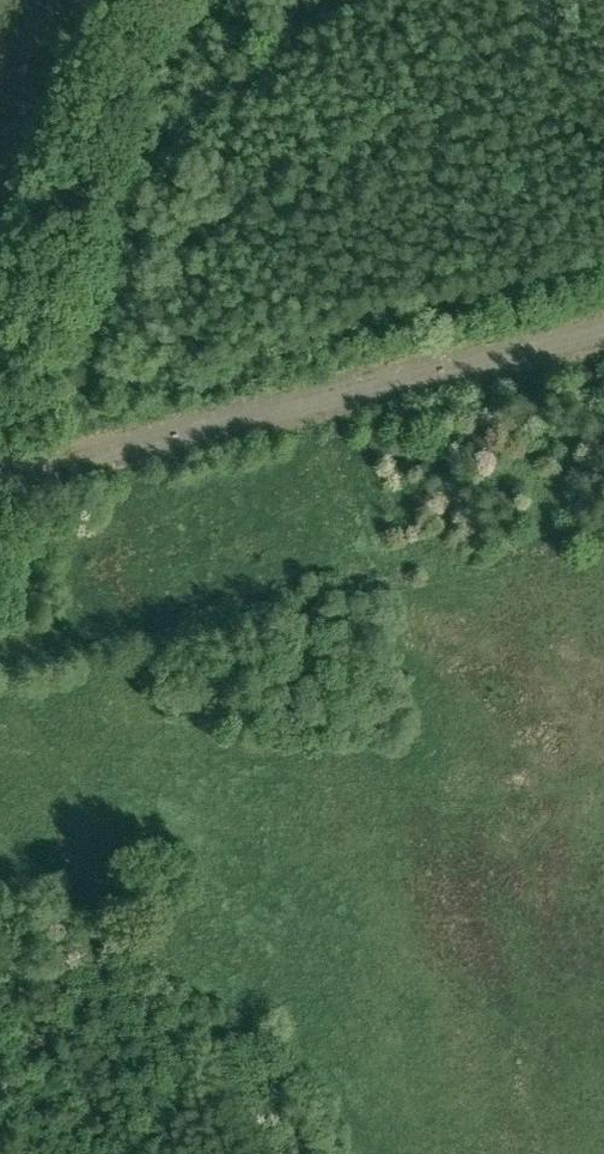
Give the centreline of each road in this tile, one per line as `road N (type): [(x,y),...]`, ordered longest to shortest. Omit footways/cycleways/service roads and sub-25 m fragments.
road 1 (unclassified): [(0,429),(157,0)]

